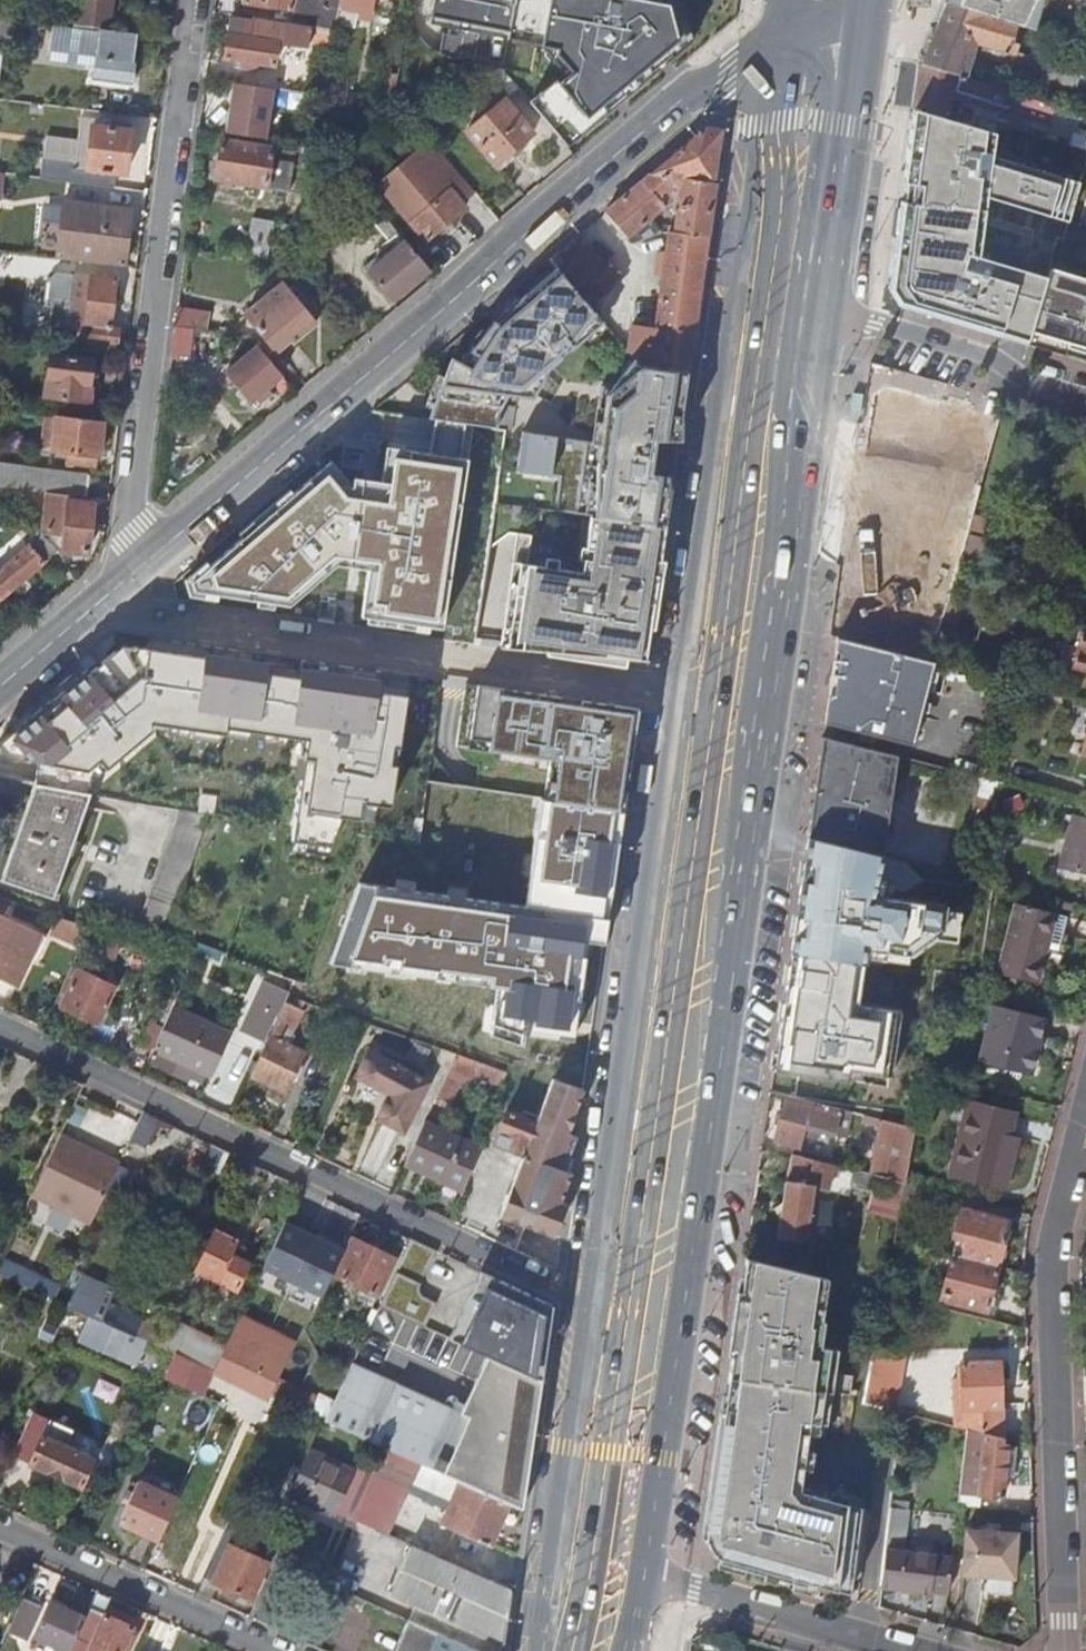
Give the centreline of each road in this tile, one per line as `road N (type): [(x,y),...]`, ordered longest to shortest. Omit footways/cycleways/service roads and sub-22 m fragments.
road 1 (primary): [(635,1574),(816,311)]
road 2 (secondary): [(140,567),(583,184),(763,41)]
road 3 (residential): [(0,1026),(619,1315)]
road 4 (primary): [(787,45),(705,689)]
road 5 (primary): [(705,689),(619,1315)]
road 6 (residential): [(705,689),(106,597)]
road 7 (residential): [(140,567),(132,499),(193,0)]
road 8 (residential): [(1085,1119),(1054,1271),(1065,1650)]
road 9 (primary): [(619,1315),(571,1650)]
road 10 (primary): [(816,311),(861,0)]
road 11 (residential): [(0,1527),(278,1650)]
road 12 (residential): [(816,311),(993,359),(1021,379),(1085,399)]
road 13 (residential): [(635,1574),(907,1650)]
road 14 (primary): [(816,311),(801,275),(824,124),(820,51)]
road 15 (secondary): [(0,687),(106,597)]

